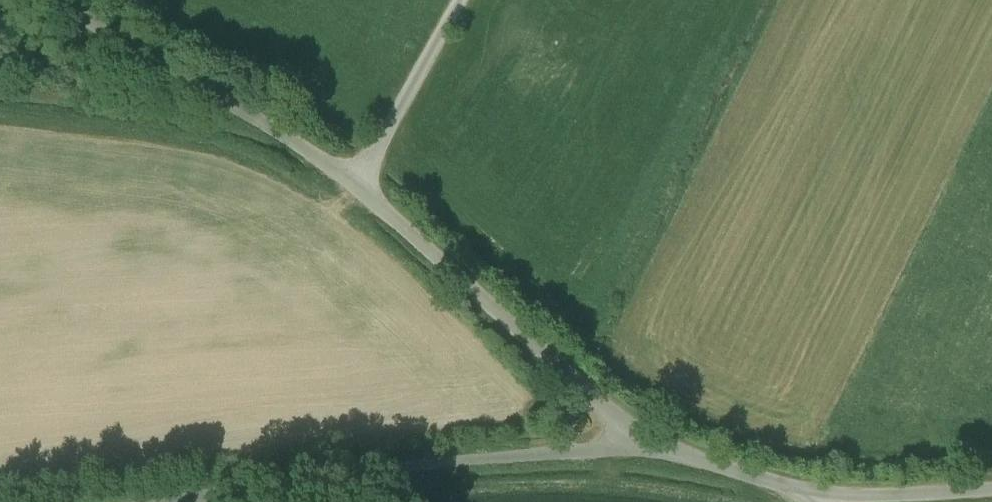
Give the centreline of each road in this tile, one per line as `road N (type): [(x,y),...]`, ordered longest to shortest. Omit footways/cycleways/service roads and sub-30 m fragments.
road 1 (unclassified): [(632,414),(547,354),(281,113),(92,0)]
road 2 (unclassified): [(116,501),(262,473),(598,437),(632,414)]
road 3 (unclassified): [(825,482),(632,414)]
road 4 (unclassified): [(991,477),(825,482)]

